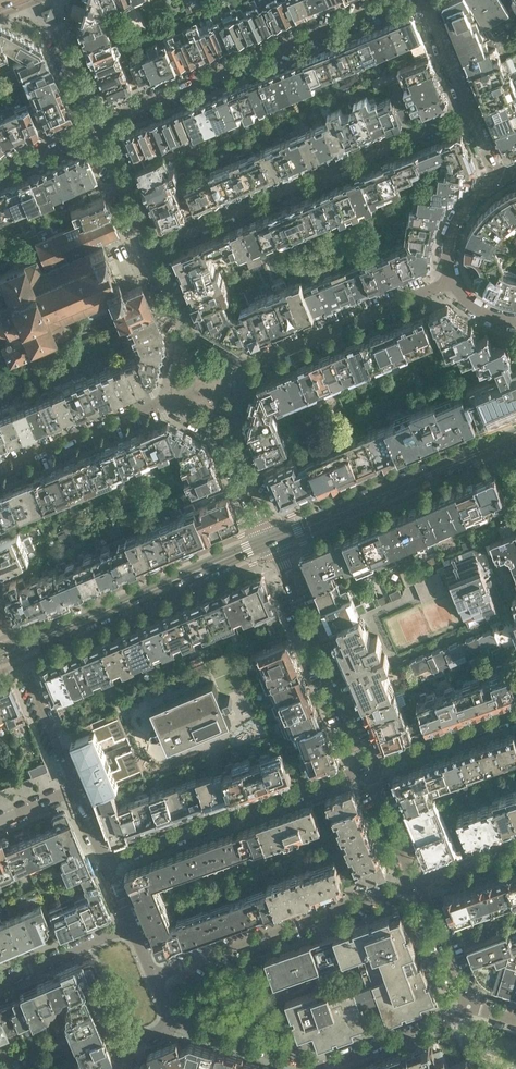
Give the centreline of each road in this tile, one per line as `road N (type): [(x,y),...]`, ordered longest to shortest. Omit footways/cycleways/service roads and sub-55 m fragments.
road 1 (residential): [(149,249),(470,114)]
road 2 (residential): [(97,128),(397,0)]
road 3 (residential): [(174,1025),(332,1064),(469,1008)]
road 4 (tertiary): [(14,650),(271,540)]
road 5 (residential): [(105,863),(367,768)]
road 6 (residential): [(154,976),(416,886)]
road 7 (tertiary): [(271,540),(515,435)]
road 8 (residential): [(367,768),(271,540)]
road 9 (residential): [(246,365),(451,285)]
road 10 (residential): [(0,471),(164,405)]
road 11 (residential): [(367,768),(515,715)]
road 12 (residential): [(14,650),(75,789)]
road 13 (residential): [(0,983),(132,927)]
road 14 (residential): [(469,1008),(416,886)]
road 15 (residential): [(149,249),(97,128)]
road 16 (residential): [(416,886),(367,768)]
road 17 (residential): [(470,114),(424,0)]
road 18 (residential): [(451,285),(455,224),(498,181)]

